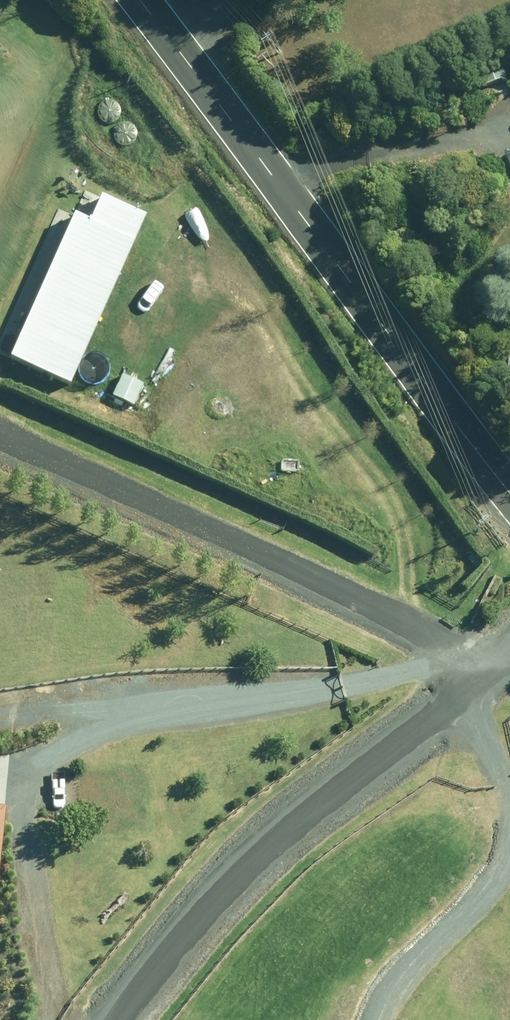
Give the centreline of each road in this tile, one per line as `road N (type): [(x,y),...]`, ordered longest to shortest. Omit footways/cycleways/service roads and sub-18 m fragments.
road 1 (tertiary): [(509,495),(135,0)]
road 2 (unclassified): [(484,673),(0,415)]
road 3 (residential): [(484,673),(165,937),(102,1019)]

